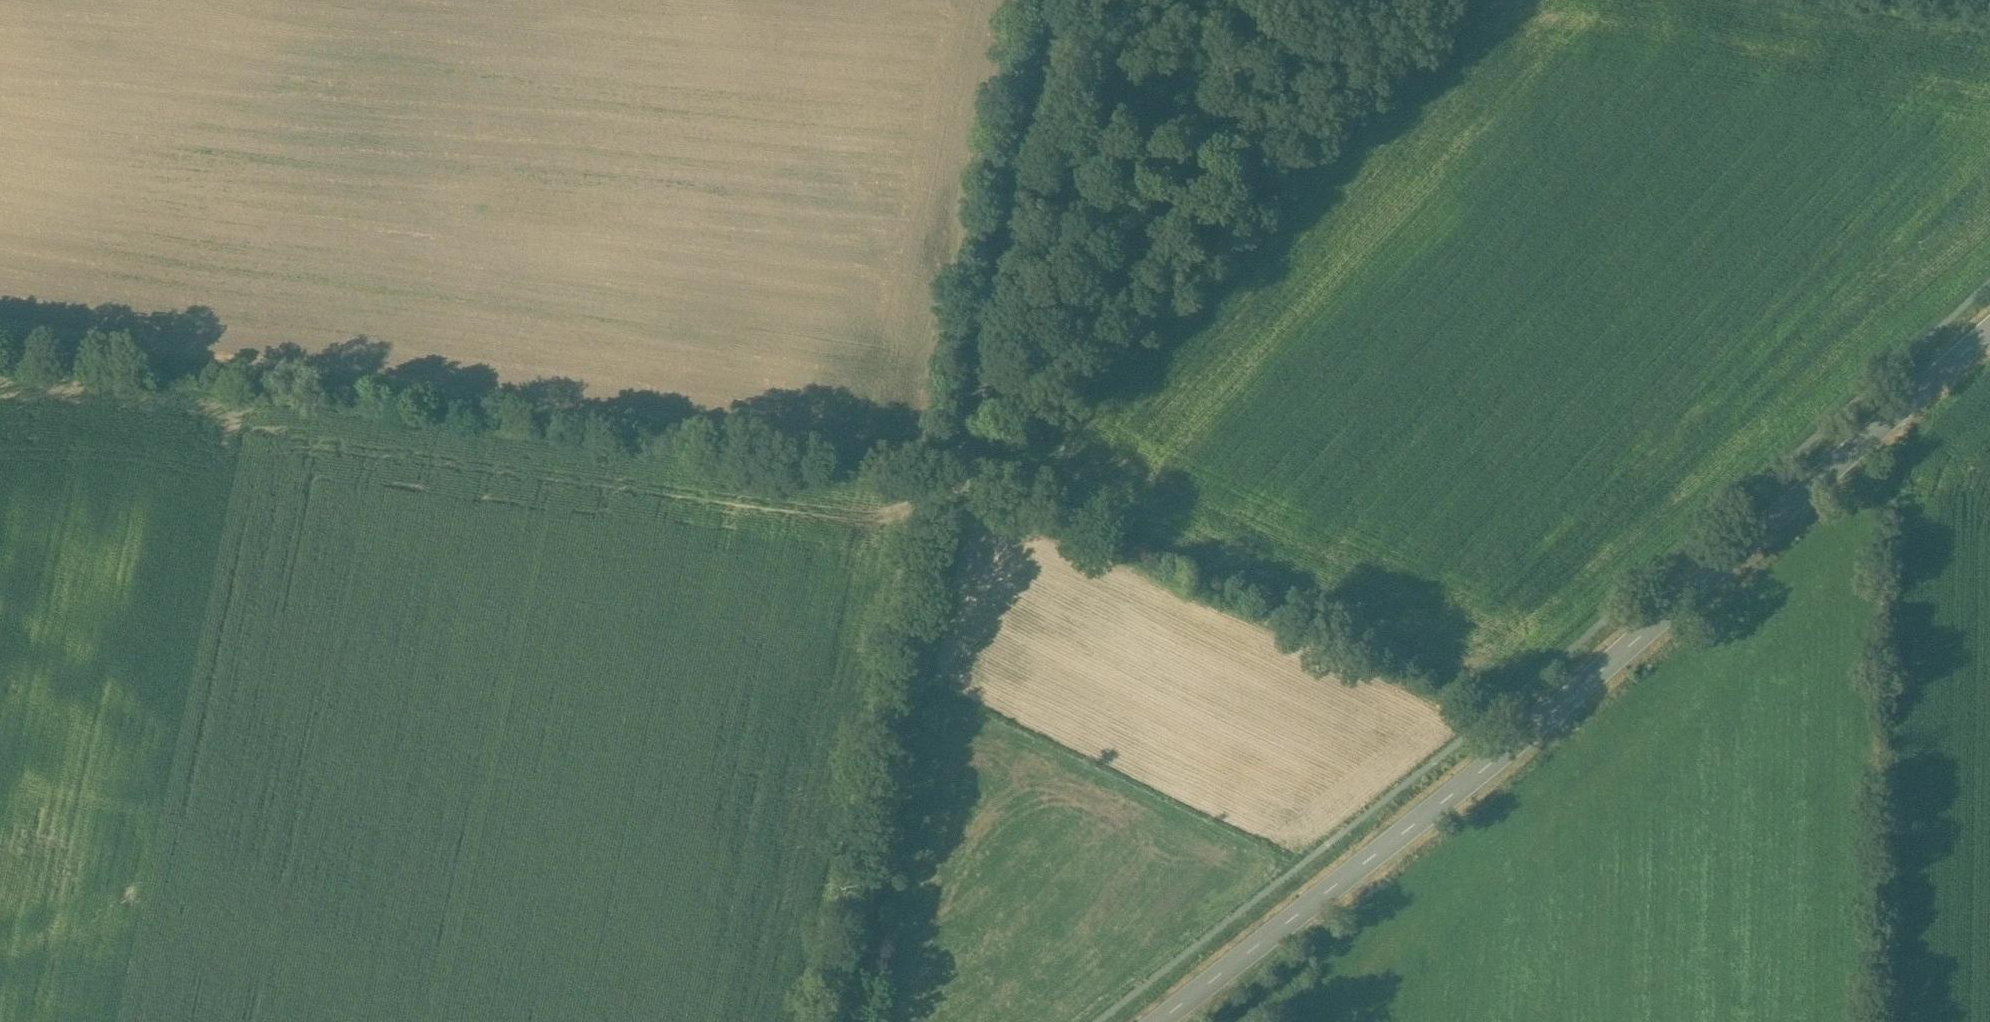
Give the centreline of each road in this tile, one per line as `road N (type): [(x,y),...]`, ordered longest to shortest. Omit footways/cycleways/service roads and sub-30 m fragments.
road 1 (tertiary): [(1989,330),(1622,655),(1160,1021)]
road 2 (unclassified): [(1062,0),(843,1021)]
road 3 (track): [(962,465),(0,335)]

